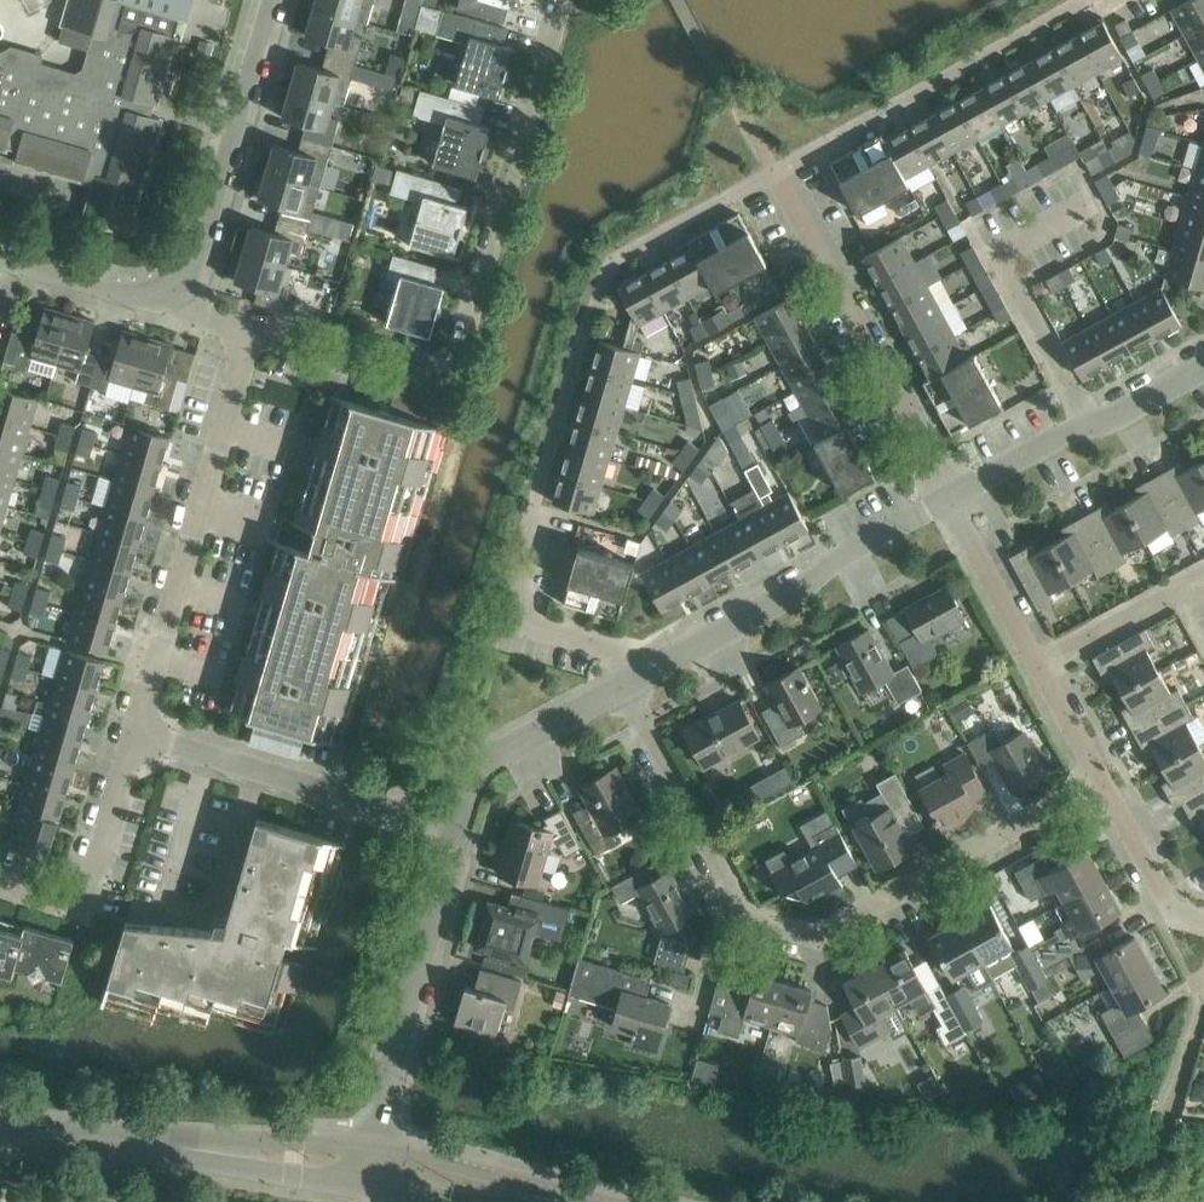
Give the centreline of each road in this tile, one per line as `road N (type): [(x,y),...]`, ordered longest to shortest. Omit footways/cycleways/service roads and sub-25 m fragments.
road 1 (residential): [(560,0),(464,343),(449,369),(421,381),(254,331)]
road 2 (residential): [(136,732),(254,331)]
road 3 (residential): [(1093,781),(814,937),(752,916)]
road 4 (residential): [(959,494),(784,170)]
road 5 (residential): [(665,665),(959,494)]
road 6 (residential): [(459,828),(136,732)]
road 7 (residential): [(388,1150),(401,1027),(459,828)]
road 8 (residential): [(177,290),(200,252),(271,0)]
road 9 (residential): [(1091,426),(1000,254),(1087,208)]
road 10 (residential): [(752,916),(628,684)]
road 11 (residential): [(0,878),(75,900),(95,887),(136,732)]
road 12 (residential): [(459,828),(479,770),(628,684)]
road 13 (tertiary): [(216,1148),(0,1126)]
road 14 (residential): [(1043,674),(959,494)]
road 15 (residential): [(1203,921),(1171,912),(1093,781)]
road 16 (residential): [(1043,674),(1203,583)]
road 17 (residential): [(0,260),(123,292),(177,290)]
road 18 (tertiary): [(216,1148),(264,1167),(387,1188)]
road 19 (tertiary): [(388,1150),(275,1141),(216,1148)]
road 20 (tertiary): [(537,1197),(494,1174),(388,1150)]
road 21 (residential): [(665,665),(516,618)]
road 22 (residential): [(959,494),(1091,426)]
road 23 (residential): [(1091,426),(1203,369)]

